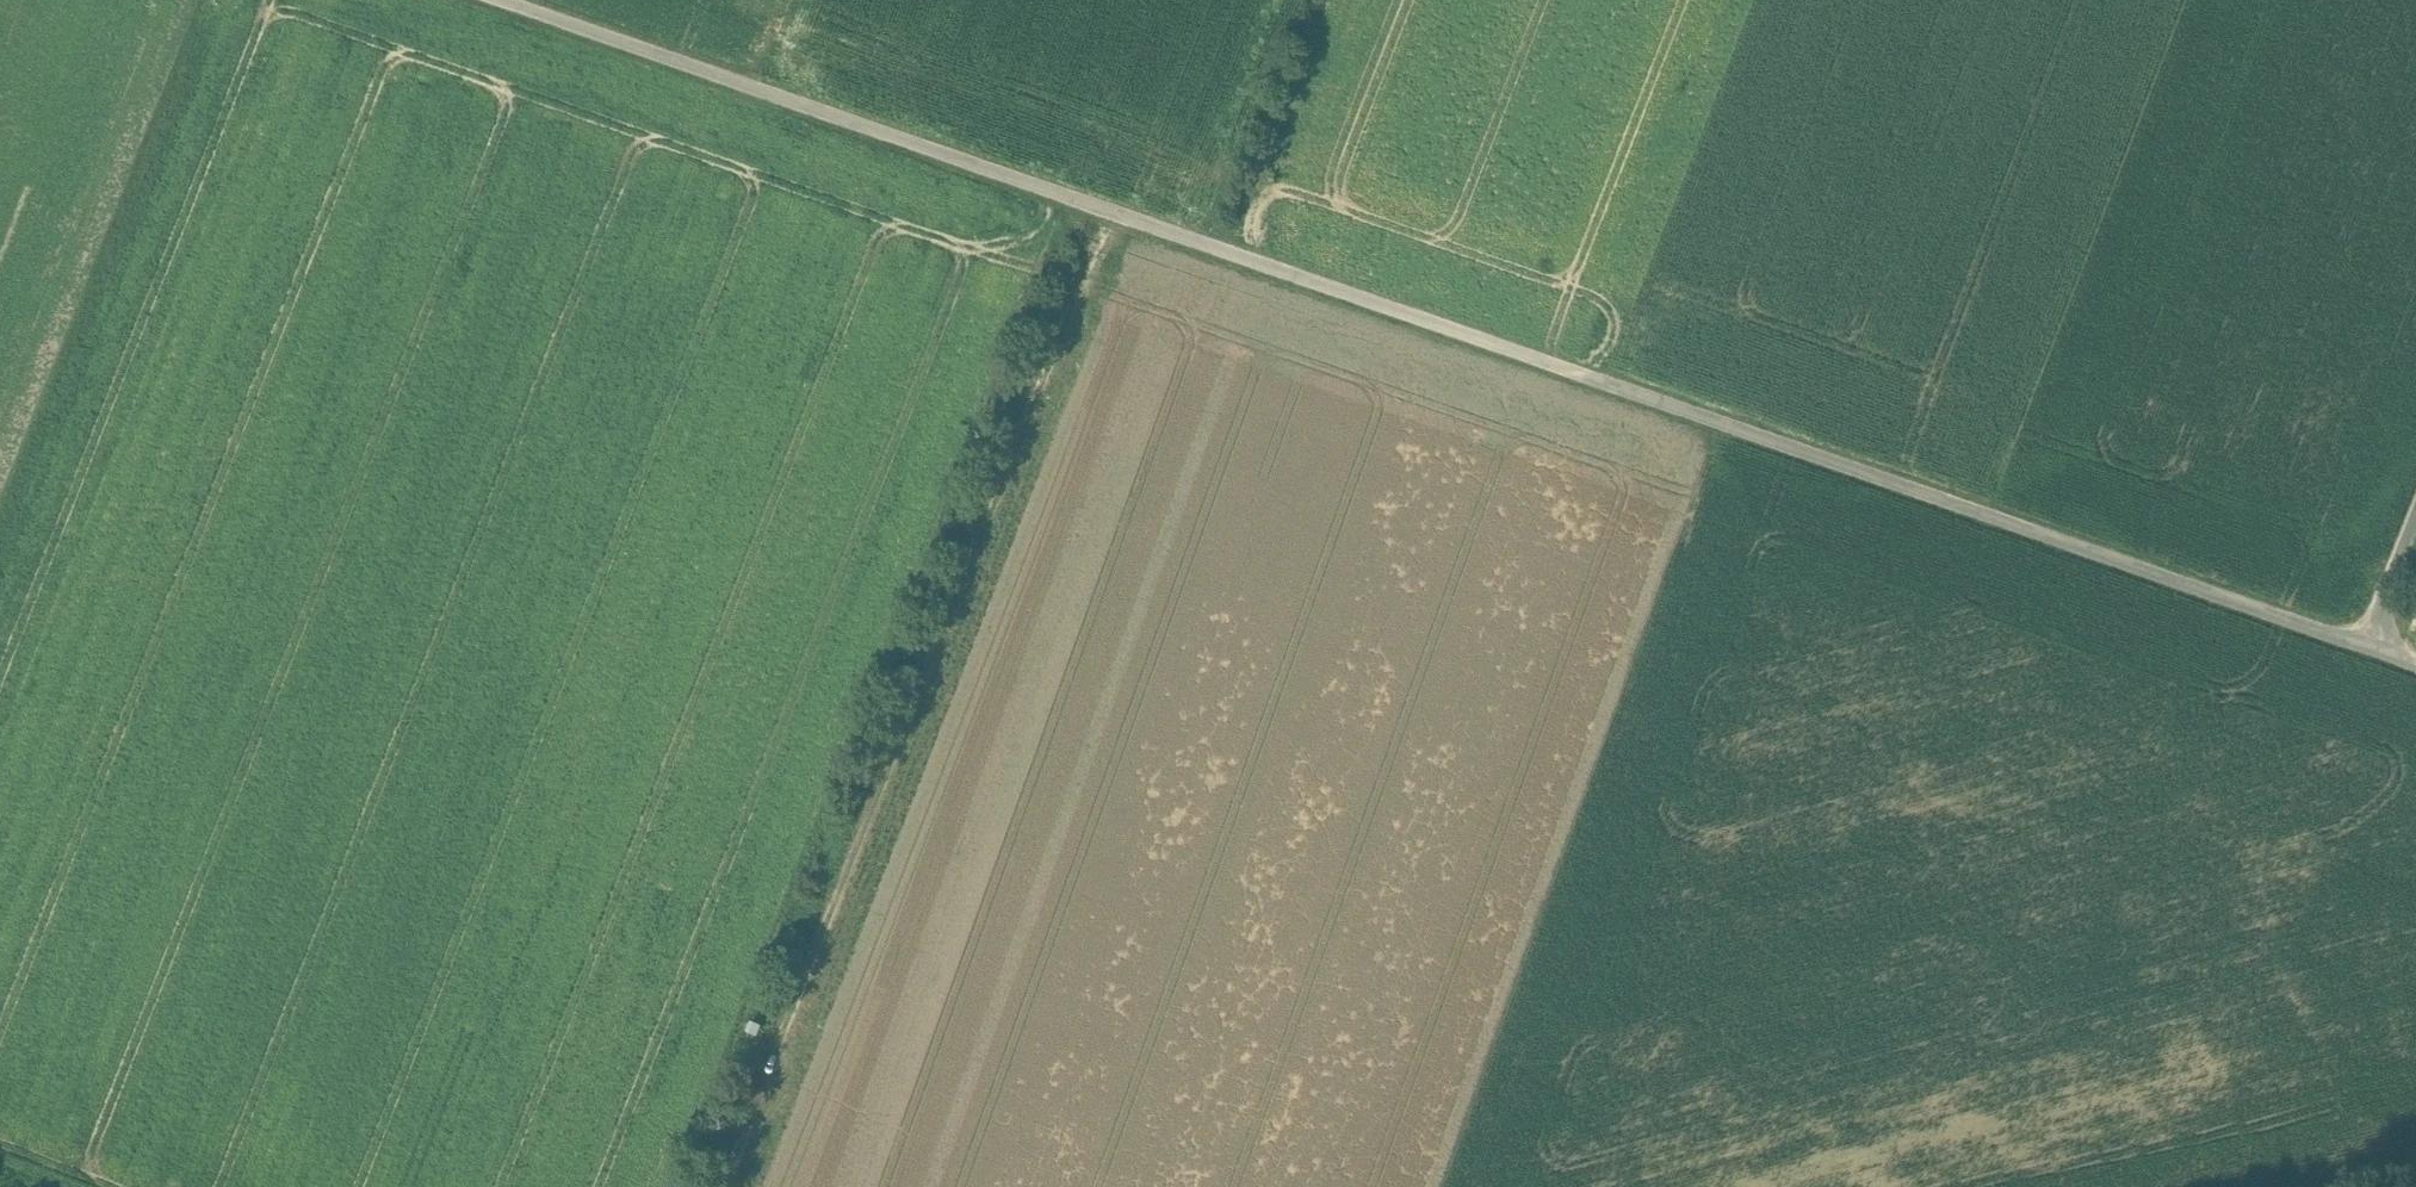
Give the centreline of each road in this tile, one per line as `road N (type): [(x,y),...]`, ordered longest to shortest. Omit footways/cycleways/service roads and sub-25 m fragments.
road 1 (unclassified): [(494,0),(2415,671)]
road 2 (track): [(2415,516),(2363,654)]

